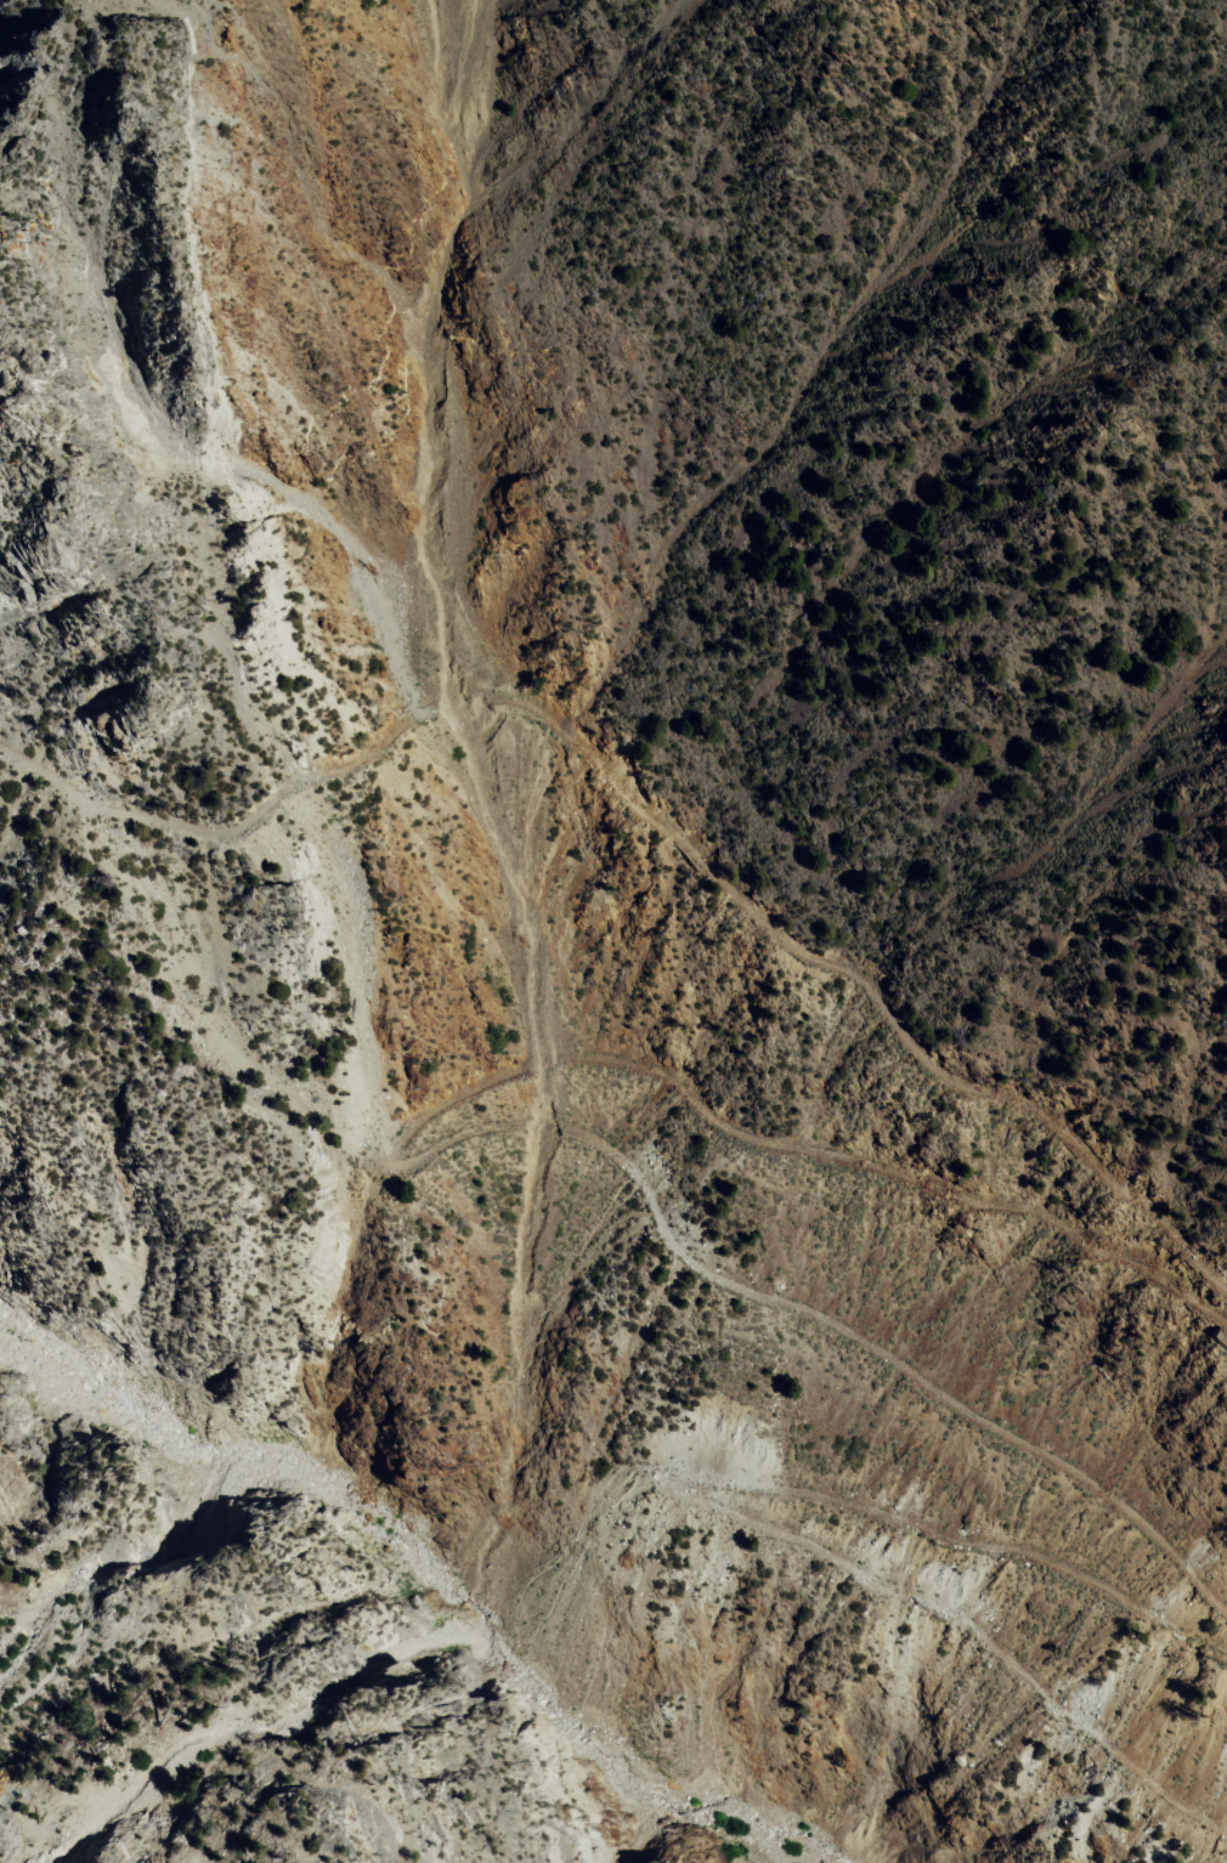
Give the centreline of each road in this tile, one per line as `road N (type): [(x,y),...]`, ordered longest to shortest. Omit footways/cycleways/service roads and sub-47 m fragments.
road 1 (track): [(1226,1611),(1155,1531),(1071,1465),(969,1409),(826,1312),(736,1282),(683,1252),(628,1159),(592,1133),(527,1123),(473,1132),(419,1162),(403,1163),(396,1151),(446,1105),(498,1077),(578,1055),(622,1059),(682,1082),(712,1114),(763,1142),(863,1159),(982,1202),(1036,1208),(1079,1229),(1091,1245),(1147,1262),(1226,1327)]
road 2 (track): [(1226,1284),(1153,1206),(1116,1189),(1058,1120),(1023,1097),(959,1083),(870,980),(791,942),(672,827),(645,811),(599,758),(522,701),(469,696),(436,707),(369,758),(315,777),(244,828),(217,832),(102,810),(0,742)]
road 3 (track): [(1226,1831),(1180,1806),(972,1621),(897,1593),(804,1542),(696,1502),(675,1485),(718,1482),(847,1504),(956,1542),(1057,1561),(1226,1649)]

